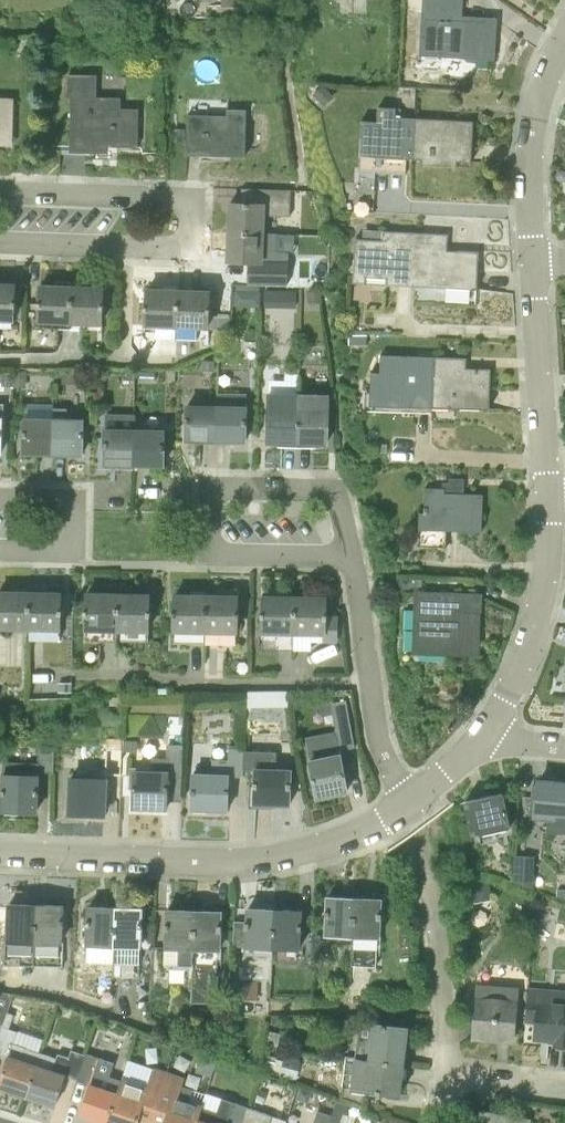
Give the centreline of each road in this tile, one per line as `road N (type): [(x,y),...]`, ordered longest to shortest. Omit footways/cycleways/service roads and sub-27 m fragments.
road 1 (residential): [(0,853),(197,861),(279,855),(351,836),(413,802)]
road 2 (residential): [(0,241),(169,246),(185,239),(193,217),(173,193),(0,188)]
road 3 (residential): [(413,802),(379,733),(352,555)]
road 4 (residential): [(482,735),(537,629),(549,565),(547,493)]
road 5 (residential): [(352,555),(339,498),(328,487),(233,485),(216,499),(209,521),(232,554)]
road 6 (residential): [(448,1075),(424,839)]
road 7 (residential): [(531,264),(526,156),(564,36)]
road 8 (residential): [(547,493),(531,264)]
road 9 (residential): [(0,549),(53,550),(75,528),(60,502),(0,498)]
road 10 (residential): [(232,554),(352,555)]

